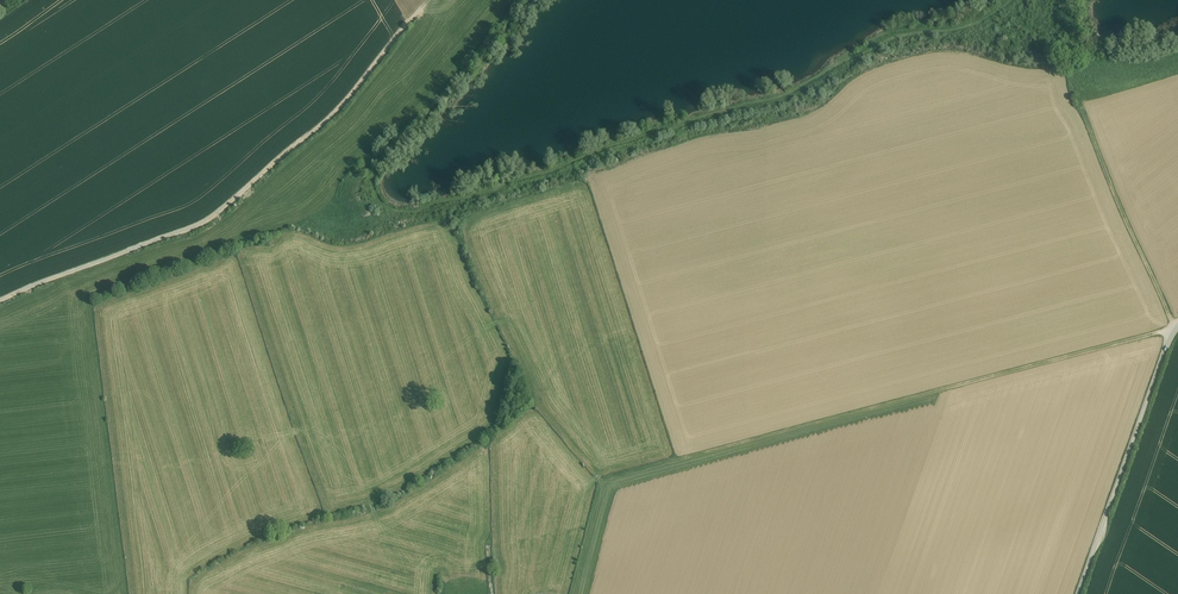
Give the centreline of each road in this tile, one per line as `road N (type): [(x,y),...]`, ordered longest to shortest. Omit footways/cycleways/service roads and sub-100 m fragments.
road 1 (track): [(1173,331),(609,477),(573,593)]
road 2 (track): [(429,8),(415,13),(328,120),(204,222),(0,300)]
road 3 (track): [(1177,323),(1079,593)]
road 4 (track): [(1175,325),(1079,100),(1087,81)]

